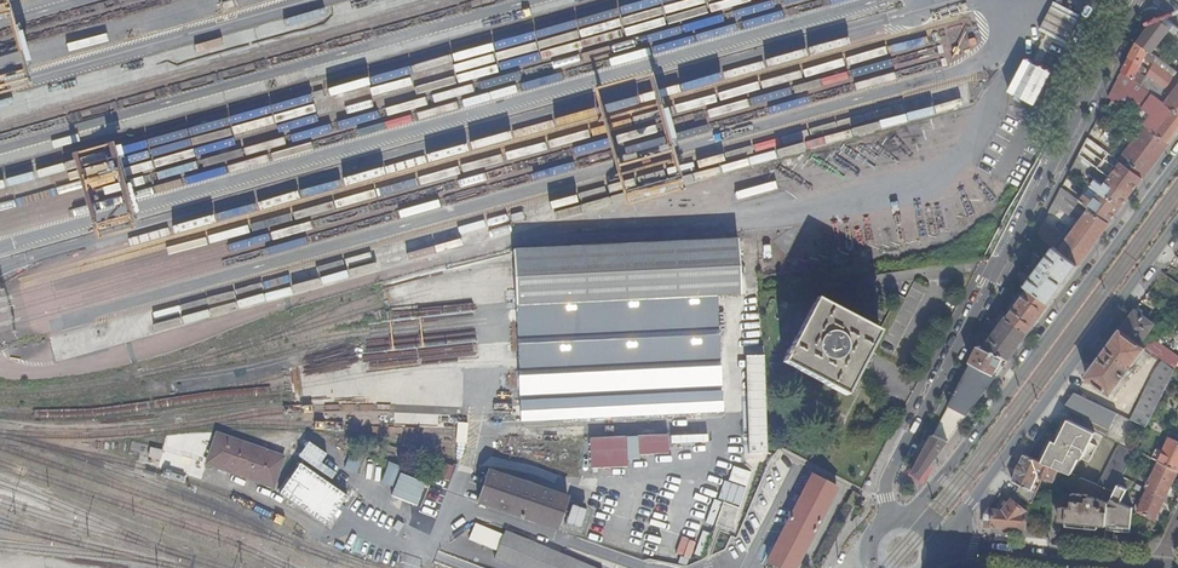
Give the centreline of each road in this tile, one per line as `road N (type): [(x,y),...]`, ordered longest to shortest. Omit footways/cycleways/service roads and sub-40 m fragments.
road 1 (residential): [(893,515),(888,479),(1139,0)]
road 2 (tertiary): [(1177,160),(907,515)]
road 3 (tertiary): [(937,546),(1177,221)]
road 4 (tertiary): [(937,546),(1150,566)]

